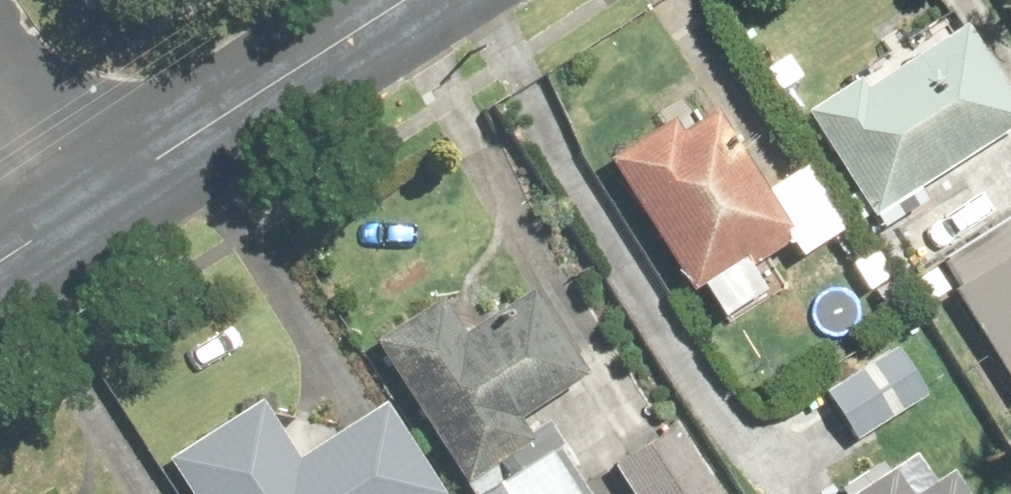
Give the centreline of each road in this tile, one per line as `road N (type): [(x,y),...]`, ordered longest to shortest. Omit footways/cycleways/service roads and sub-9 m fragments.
road 1 (residential): [(408,0),(90,207)]
road 2 (residential): [(0,66),(90,207)]

